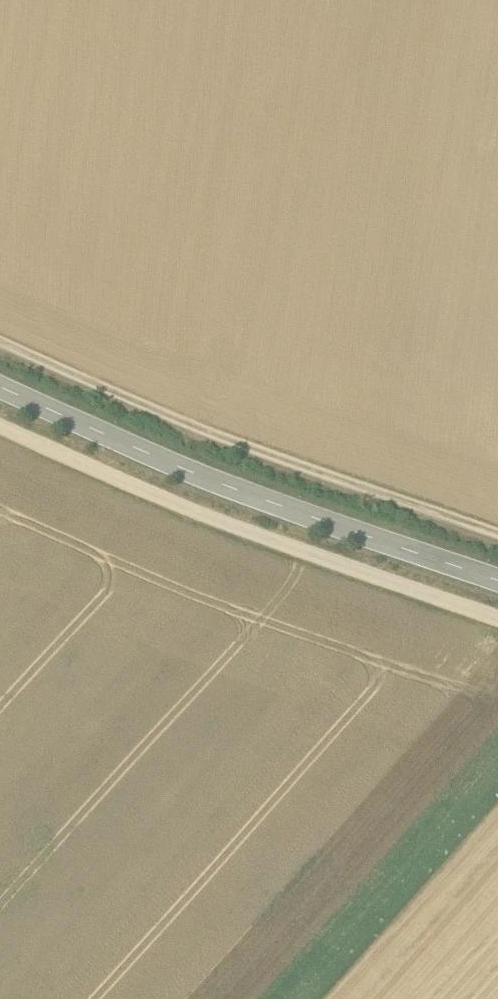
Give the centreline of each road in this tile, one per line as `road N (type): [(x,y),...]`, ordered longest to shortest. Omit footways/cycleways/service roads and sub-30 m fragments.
road 1 (tertiary): [(497,613),(0,412)]
road 2 (track): [(497,653),(0,453)]
road 3 (track): [(497,566),(0,366)]

